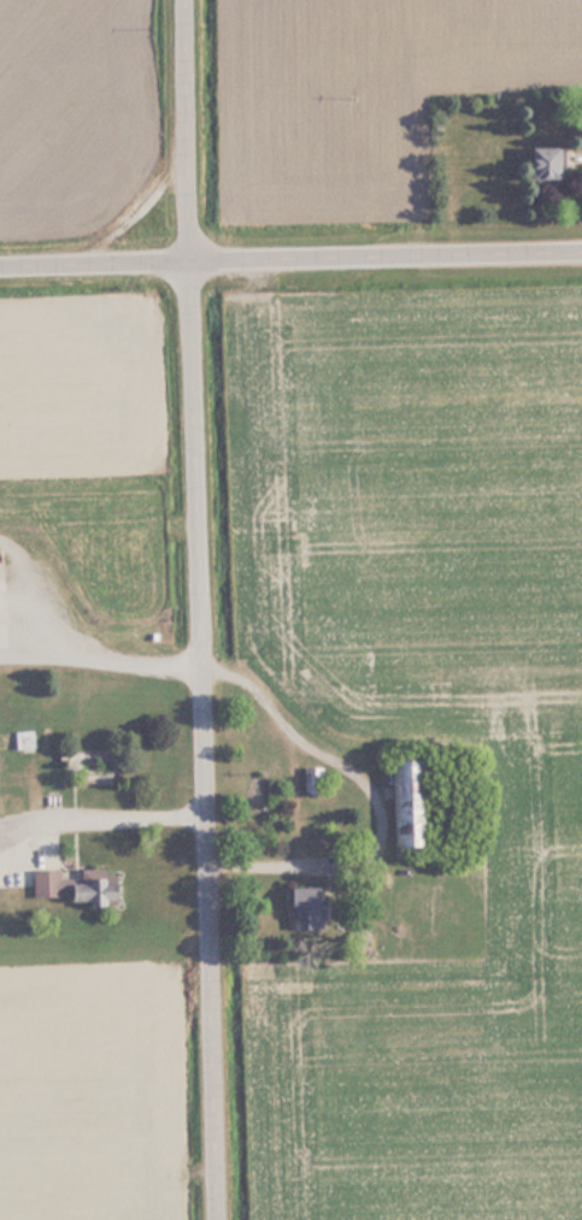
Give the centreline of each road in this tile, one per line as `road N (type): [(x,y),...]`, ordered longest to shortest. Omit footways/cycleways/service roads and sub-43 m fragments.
road 1 (residential): [(217,1219),(183,0)]
road 2 (secondary): [(0,263),(581,249)]

